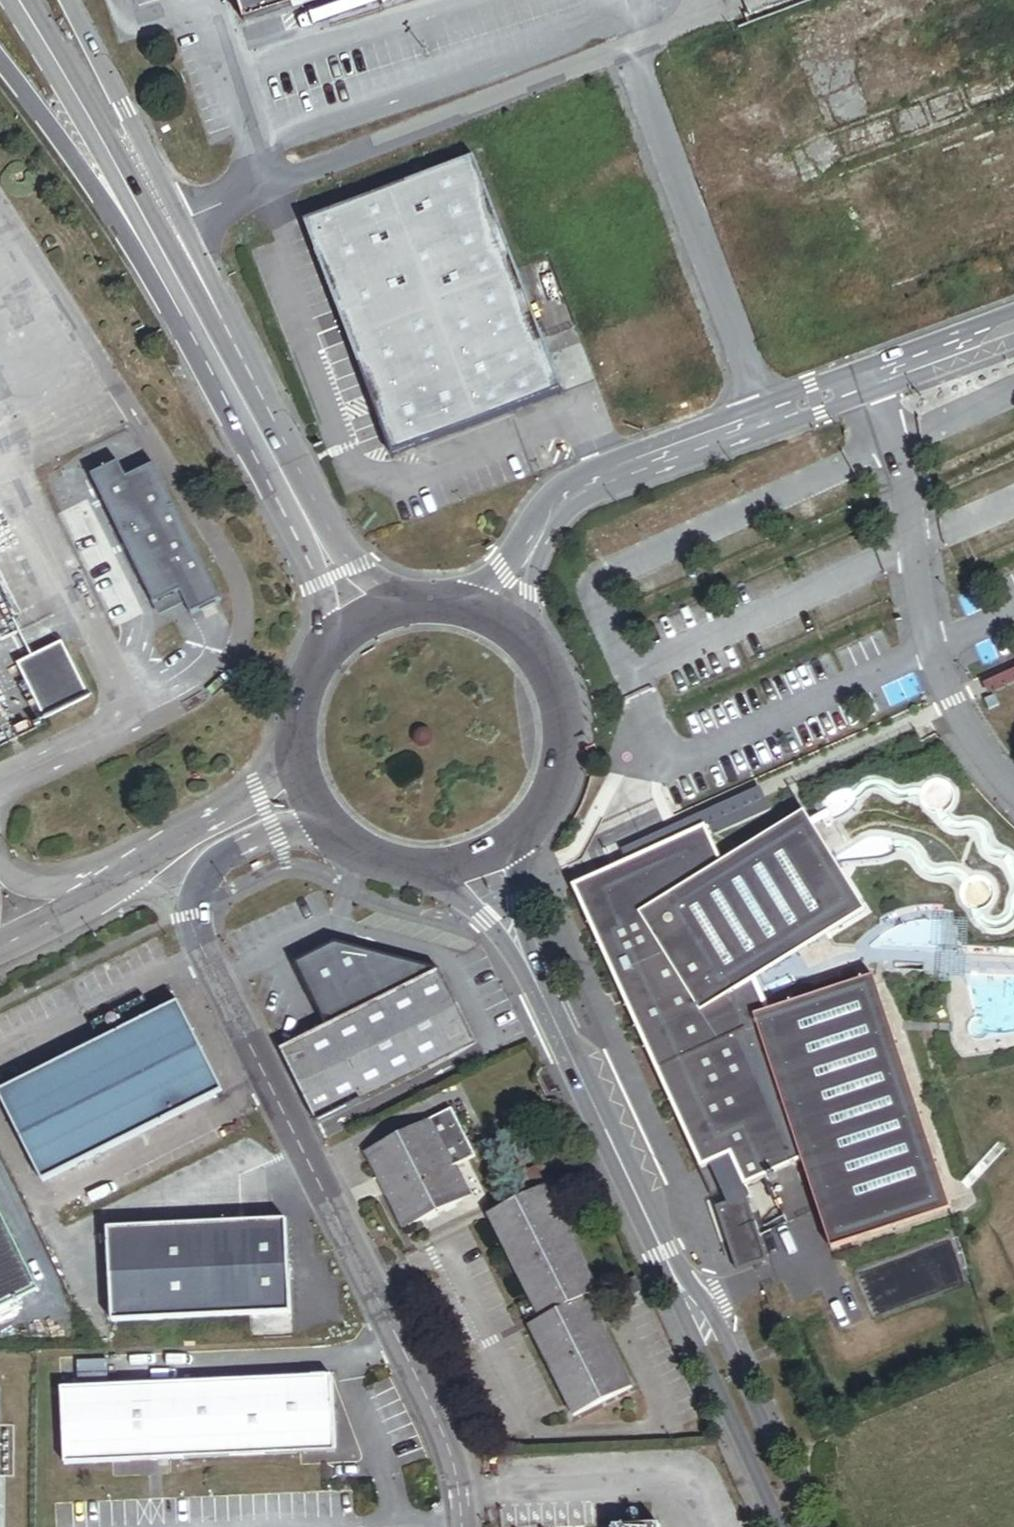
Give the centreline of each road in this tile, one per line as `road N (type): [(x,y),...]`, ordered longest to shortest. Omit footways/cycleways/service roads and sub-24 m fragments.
road 1 (unclassified): [(467,1526),(457,1453),(192,918),(213,867),(245,847),(333,826)]
road 2 (unclassified): [(865,380),(894,449),(932,647),(952,706),(984,768),(1013,797)]
road 3 (tertiary): [(217,350),(17,0)]
road 4 (tertiary): [(681,1291),(518,948)]
road 5 (tertiary): [(865,380),(576,487),(538,545)]
road 6 (tertiary): [(0,61),(217,350)]
road 7 (unclassified): [(298,756),(259,797),(0,955)]
road 8 (tertiary): [(809,1526),(723,1339),(681,1291)]
road 9 (tertiary): [(681,1291),(701,1356),(779,1526)]
road 10 (primary): [(177,216),(70,0)]
road 11 (tertiary): [(519,838),(554,788),(564,755),(557,687),(526,639)]
road 12 (tertiary): [(311,528),(217,350)]
road 13 (tertiary): [(1013,325),(865,380)]
road 14 (tertiary): [(217,350),(177,216)]
road 15 (tertiary): [(335,637),(299,703),(298,756)]
road 16 (tertiary): [(407,602),(375,586),(311,528)]
road 17 (tertiary): [(429,868),(518,948)]

